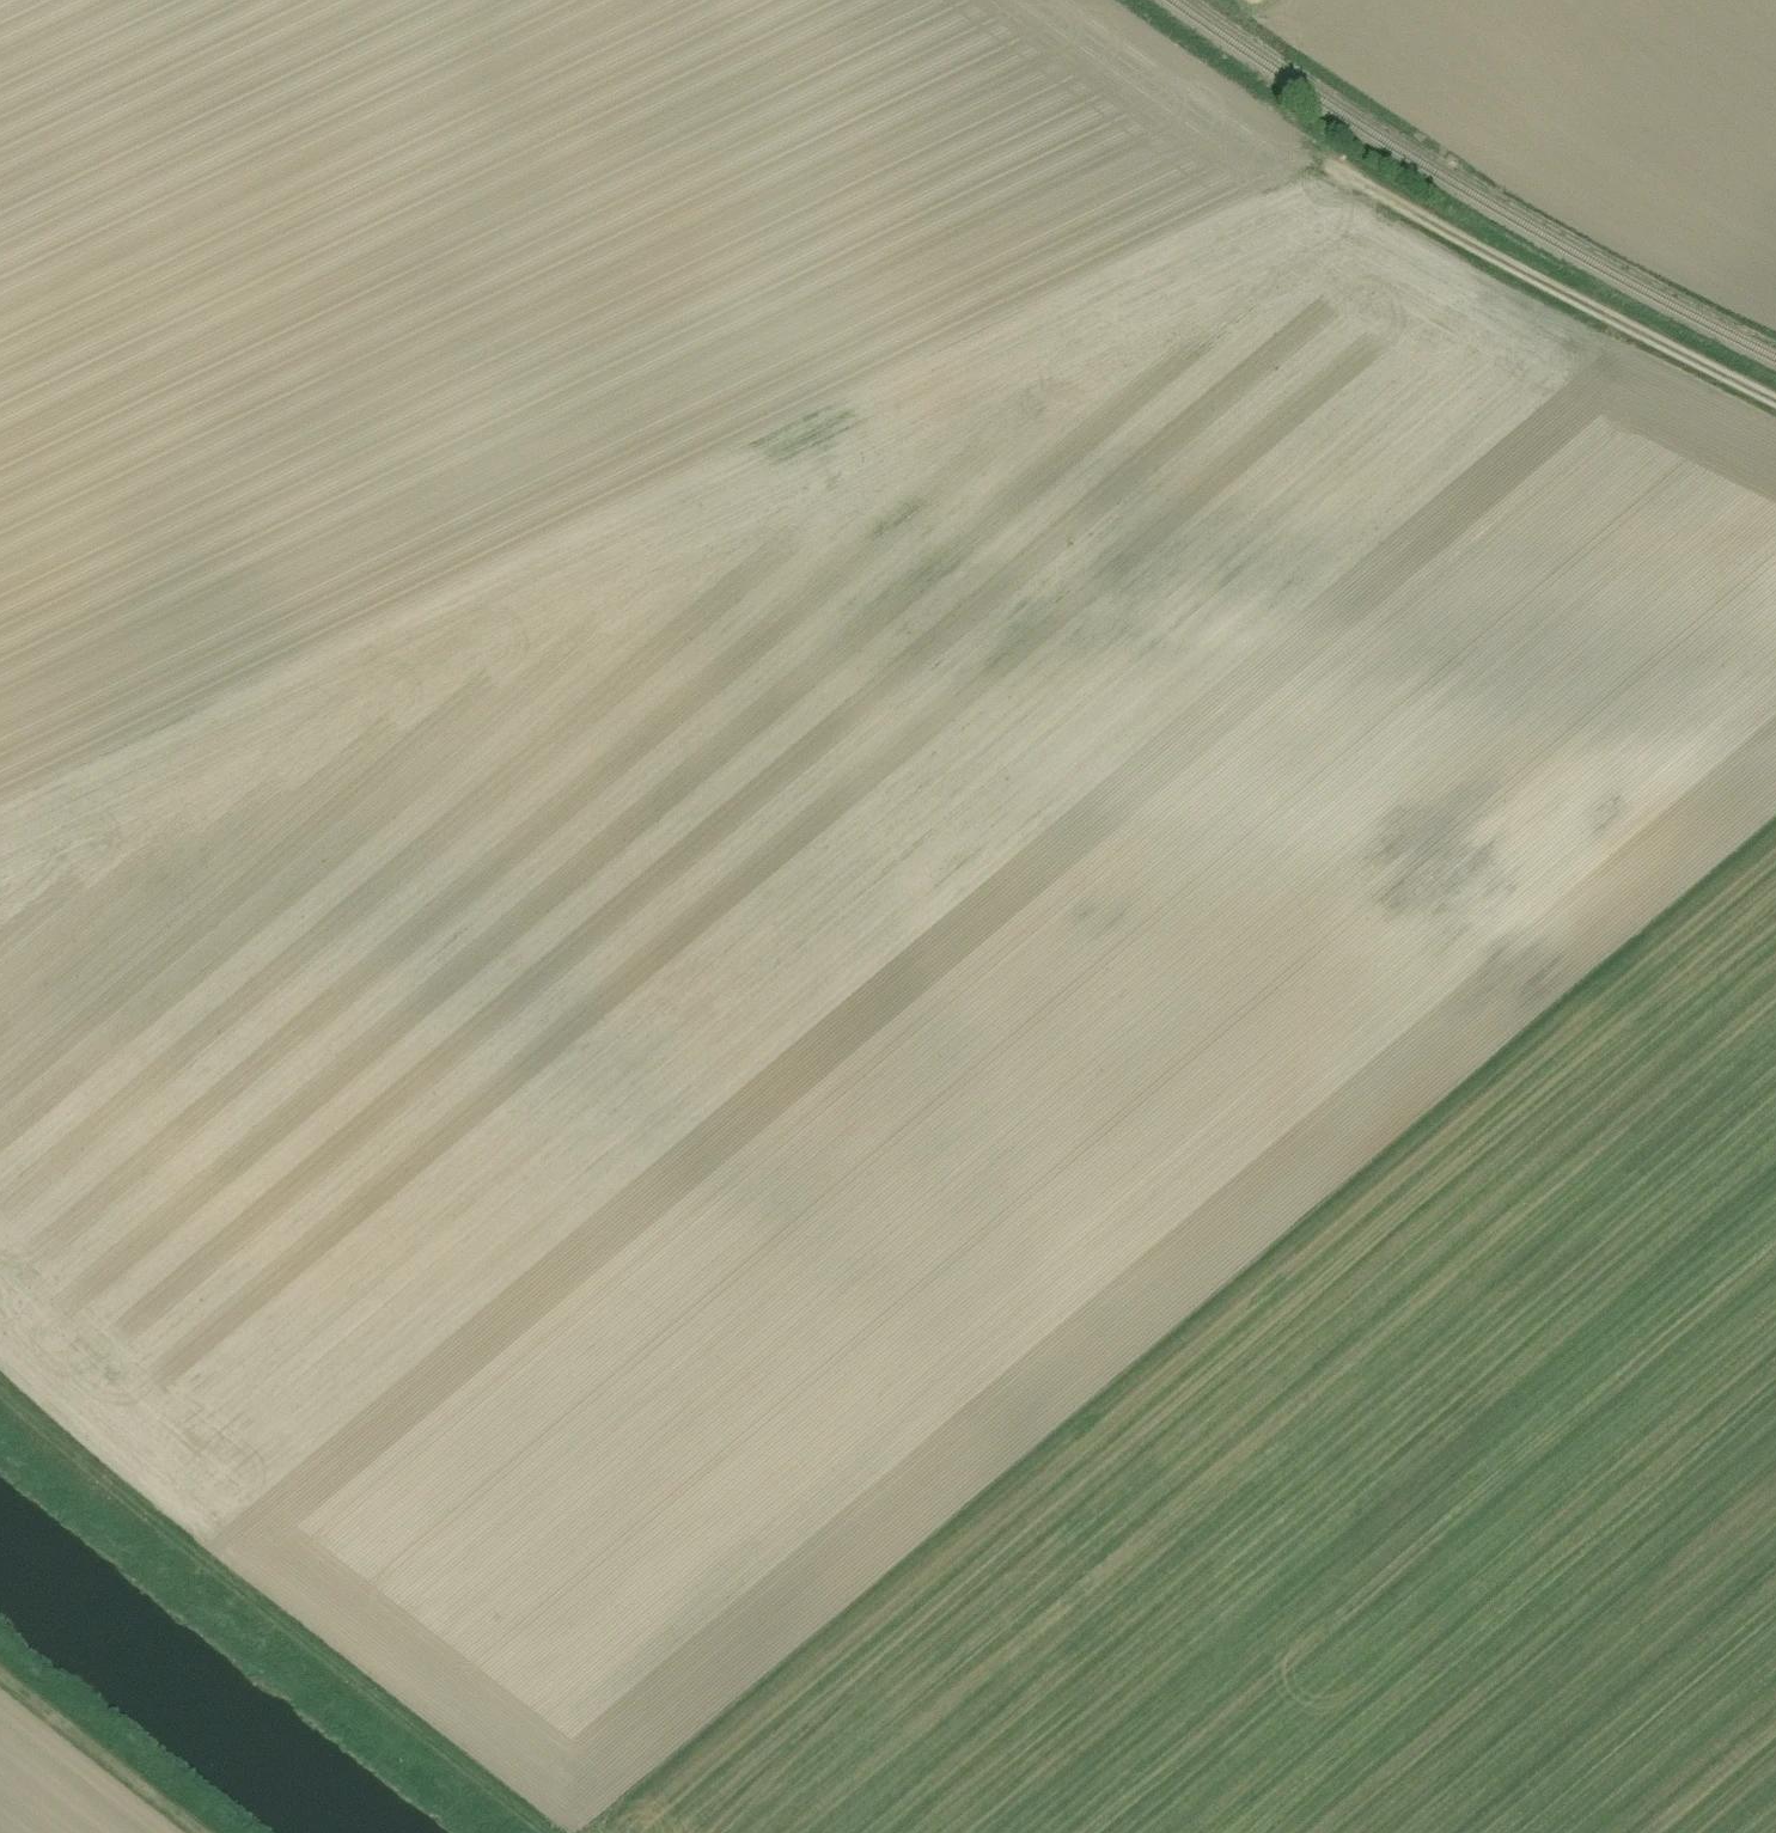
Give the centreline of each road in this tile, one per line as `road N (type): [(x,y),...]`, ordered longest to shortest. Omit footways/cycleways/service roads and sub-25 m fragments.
road 1 (track): [(1472,1773),(1775,1339)]
road 2 (track): [(1775,404),(1345,178)]
road 3 (track): [(0,1675),(197,1832)]

